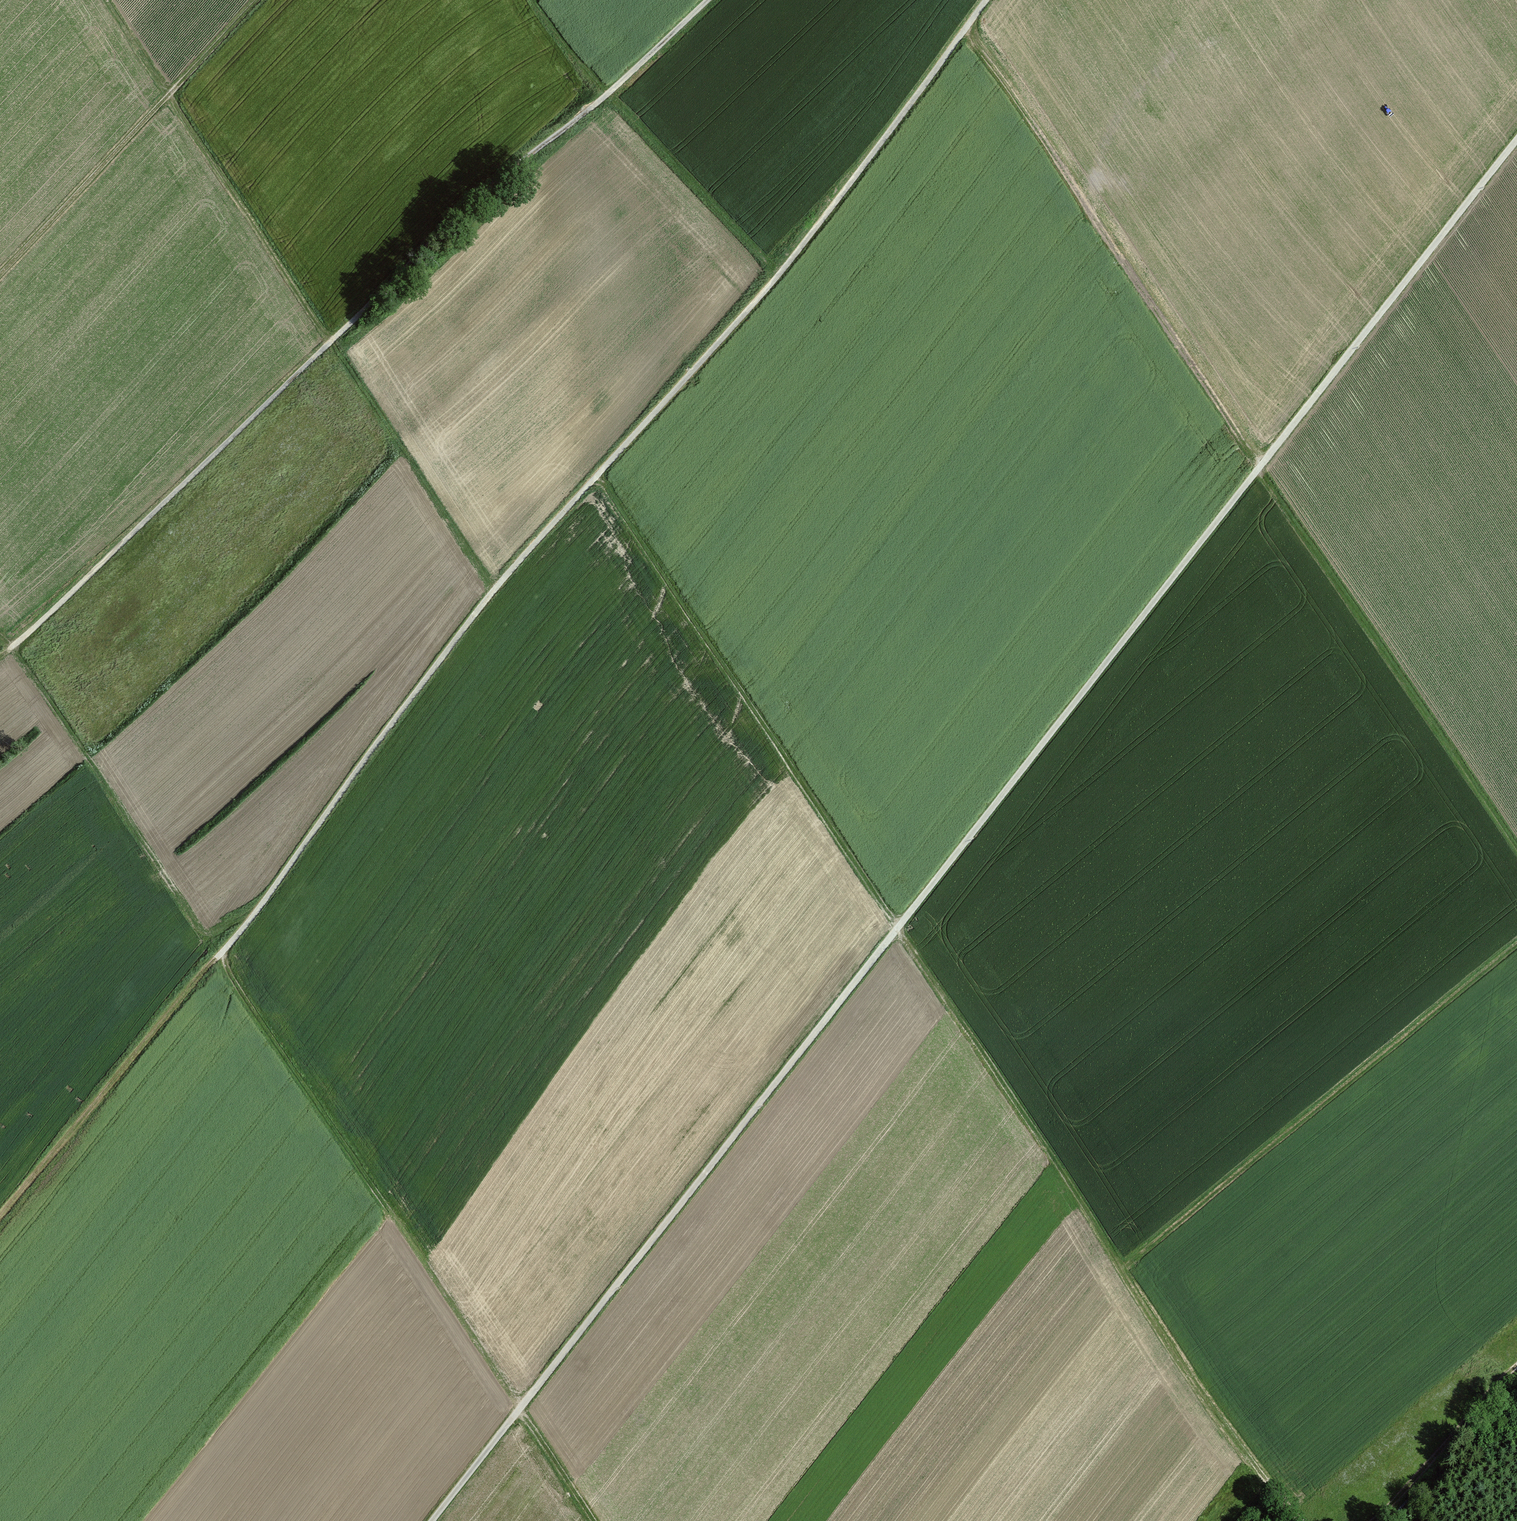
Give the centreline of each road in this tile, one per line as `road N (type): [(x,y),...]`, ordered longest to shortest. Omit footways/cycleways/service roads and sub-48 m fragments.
road 1 (track): [(1516,140),(430,1520)]
road 2 (track): [(0,1213),(257,907),(493,588),(778,276),(984,0)]
road 3 (track): [(595,476),(1271,1488),(1302,1520)]
road 4 (track): [(0,640),(594,1520)]
road 5 (track): [(965,27),(1516,845)]
road 6 (track): [(9,648),(498,177),(604,95),(704,0)]
road 7 (track): [(255,0),(0,273)]
road 8 (track): [(528,0),(604,95),(778,276)]
road 9 (track): [(1369,1520),(1516,1367)]

